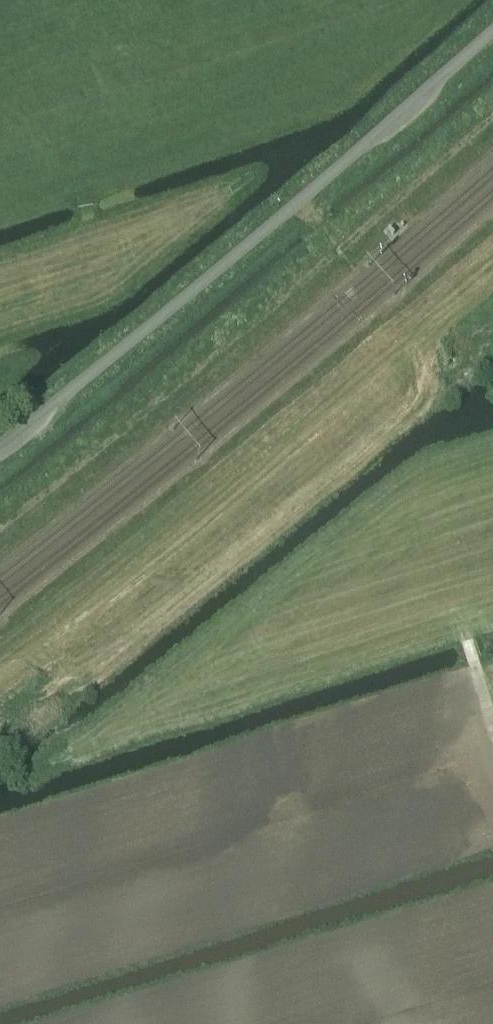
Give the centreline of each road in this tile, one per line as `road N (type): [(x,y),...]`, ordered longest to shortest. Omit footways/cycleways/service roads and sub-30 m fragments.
road 1 (unclassified): [(0,446),(492,30)]

